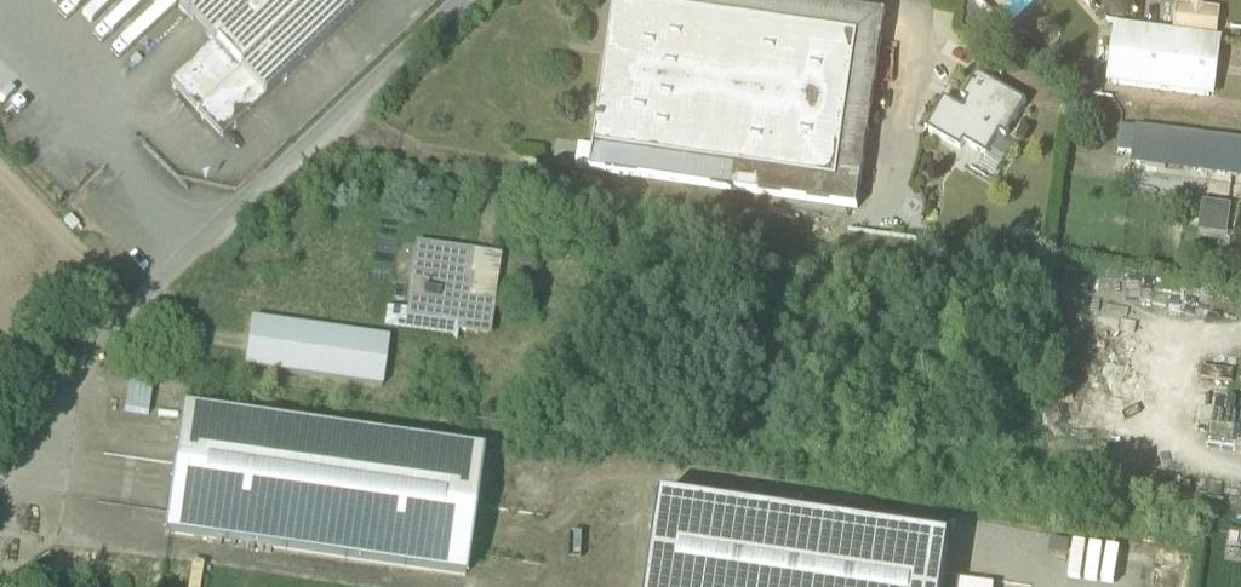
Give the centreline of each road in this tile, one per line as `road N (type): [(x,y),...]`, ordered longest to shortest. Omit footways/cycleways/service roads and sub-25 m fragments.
road 1 (unclassified): [(0,420),(473,0)]

